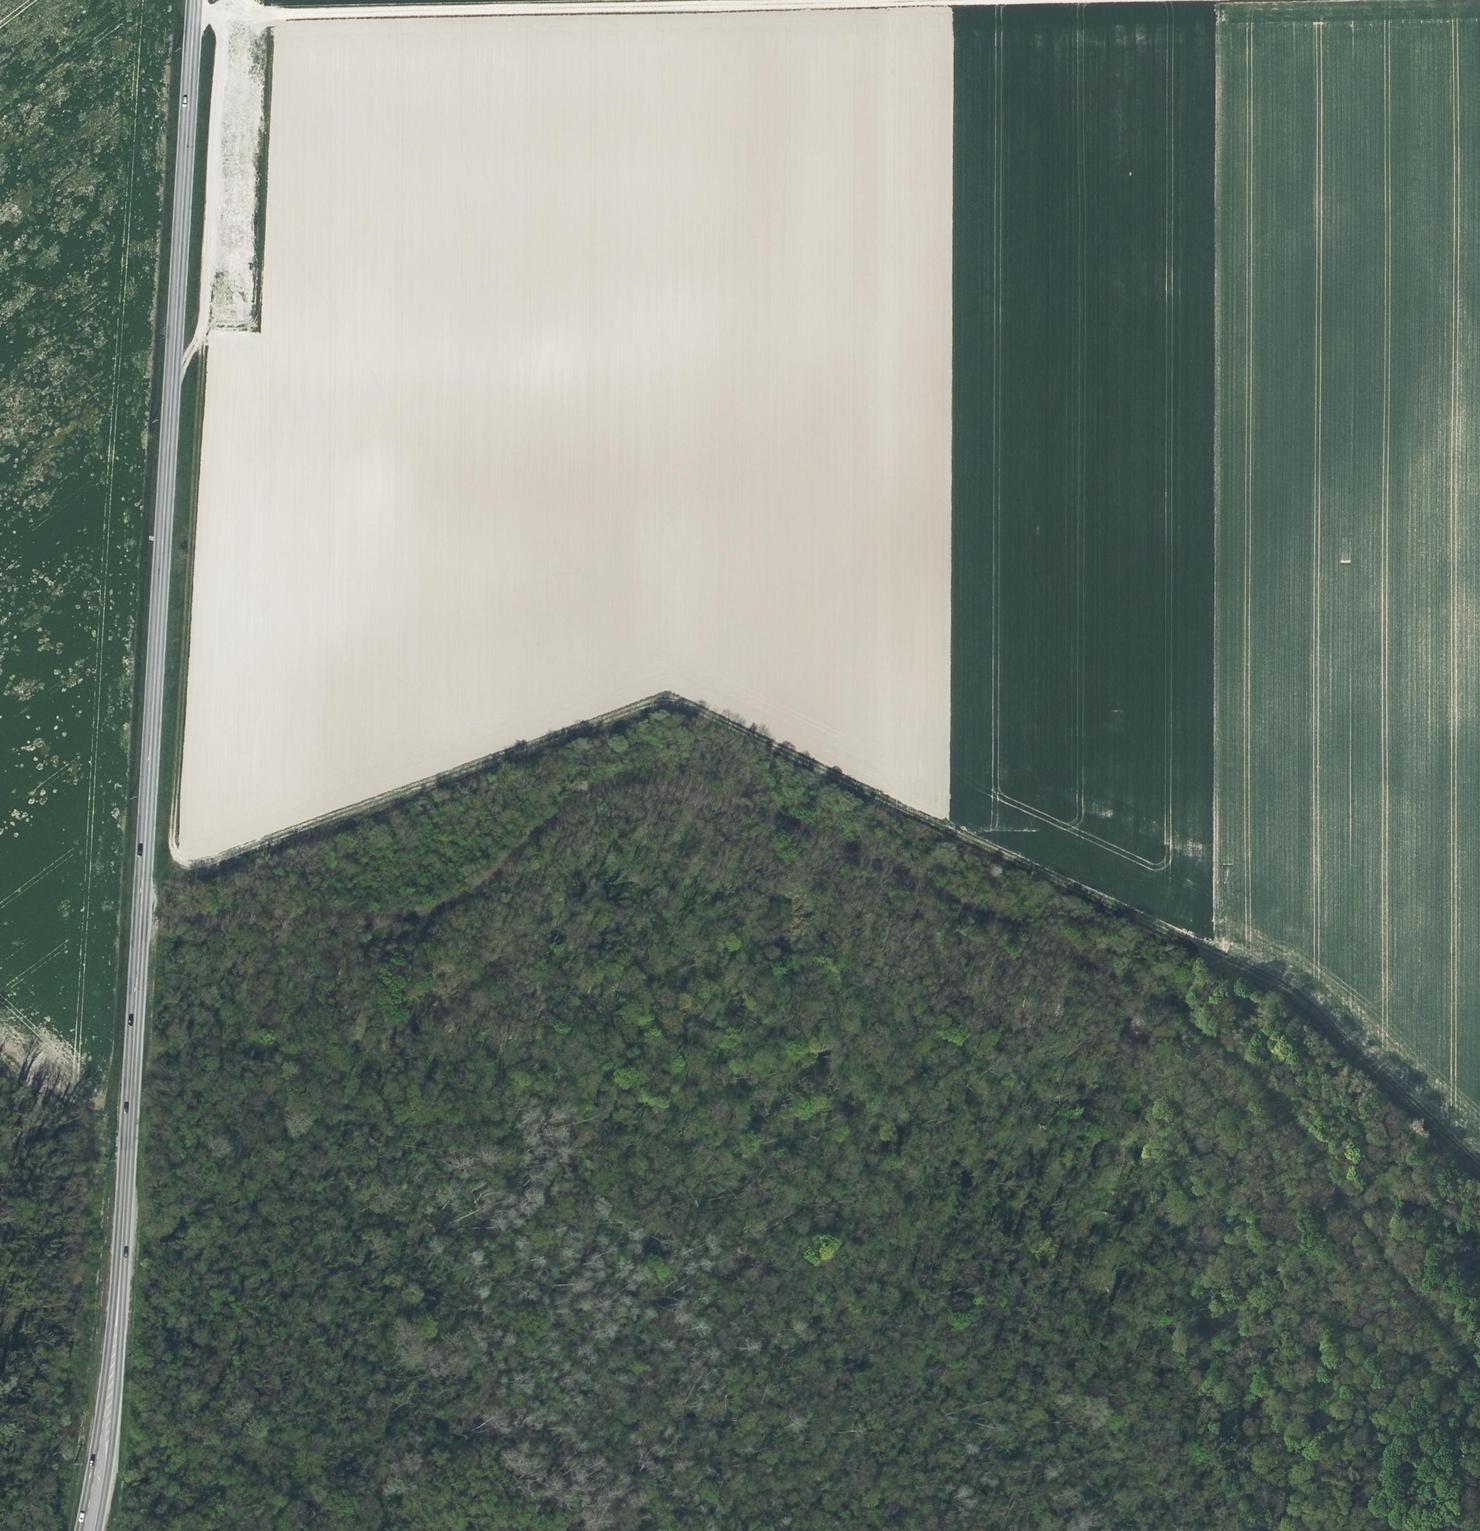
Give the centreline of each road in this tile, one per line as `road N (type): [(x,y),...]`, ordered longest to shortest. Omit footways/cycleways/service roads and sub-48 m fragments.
road 1 (primary): [(82,1530),(114,1302),(195,0)]
road 2 (track): [(175,351),(199,325),(221,11),(887,0)]
road 3 (track): [(121,1140),(94,1129),(0,1051)]

